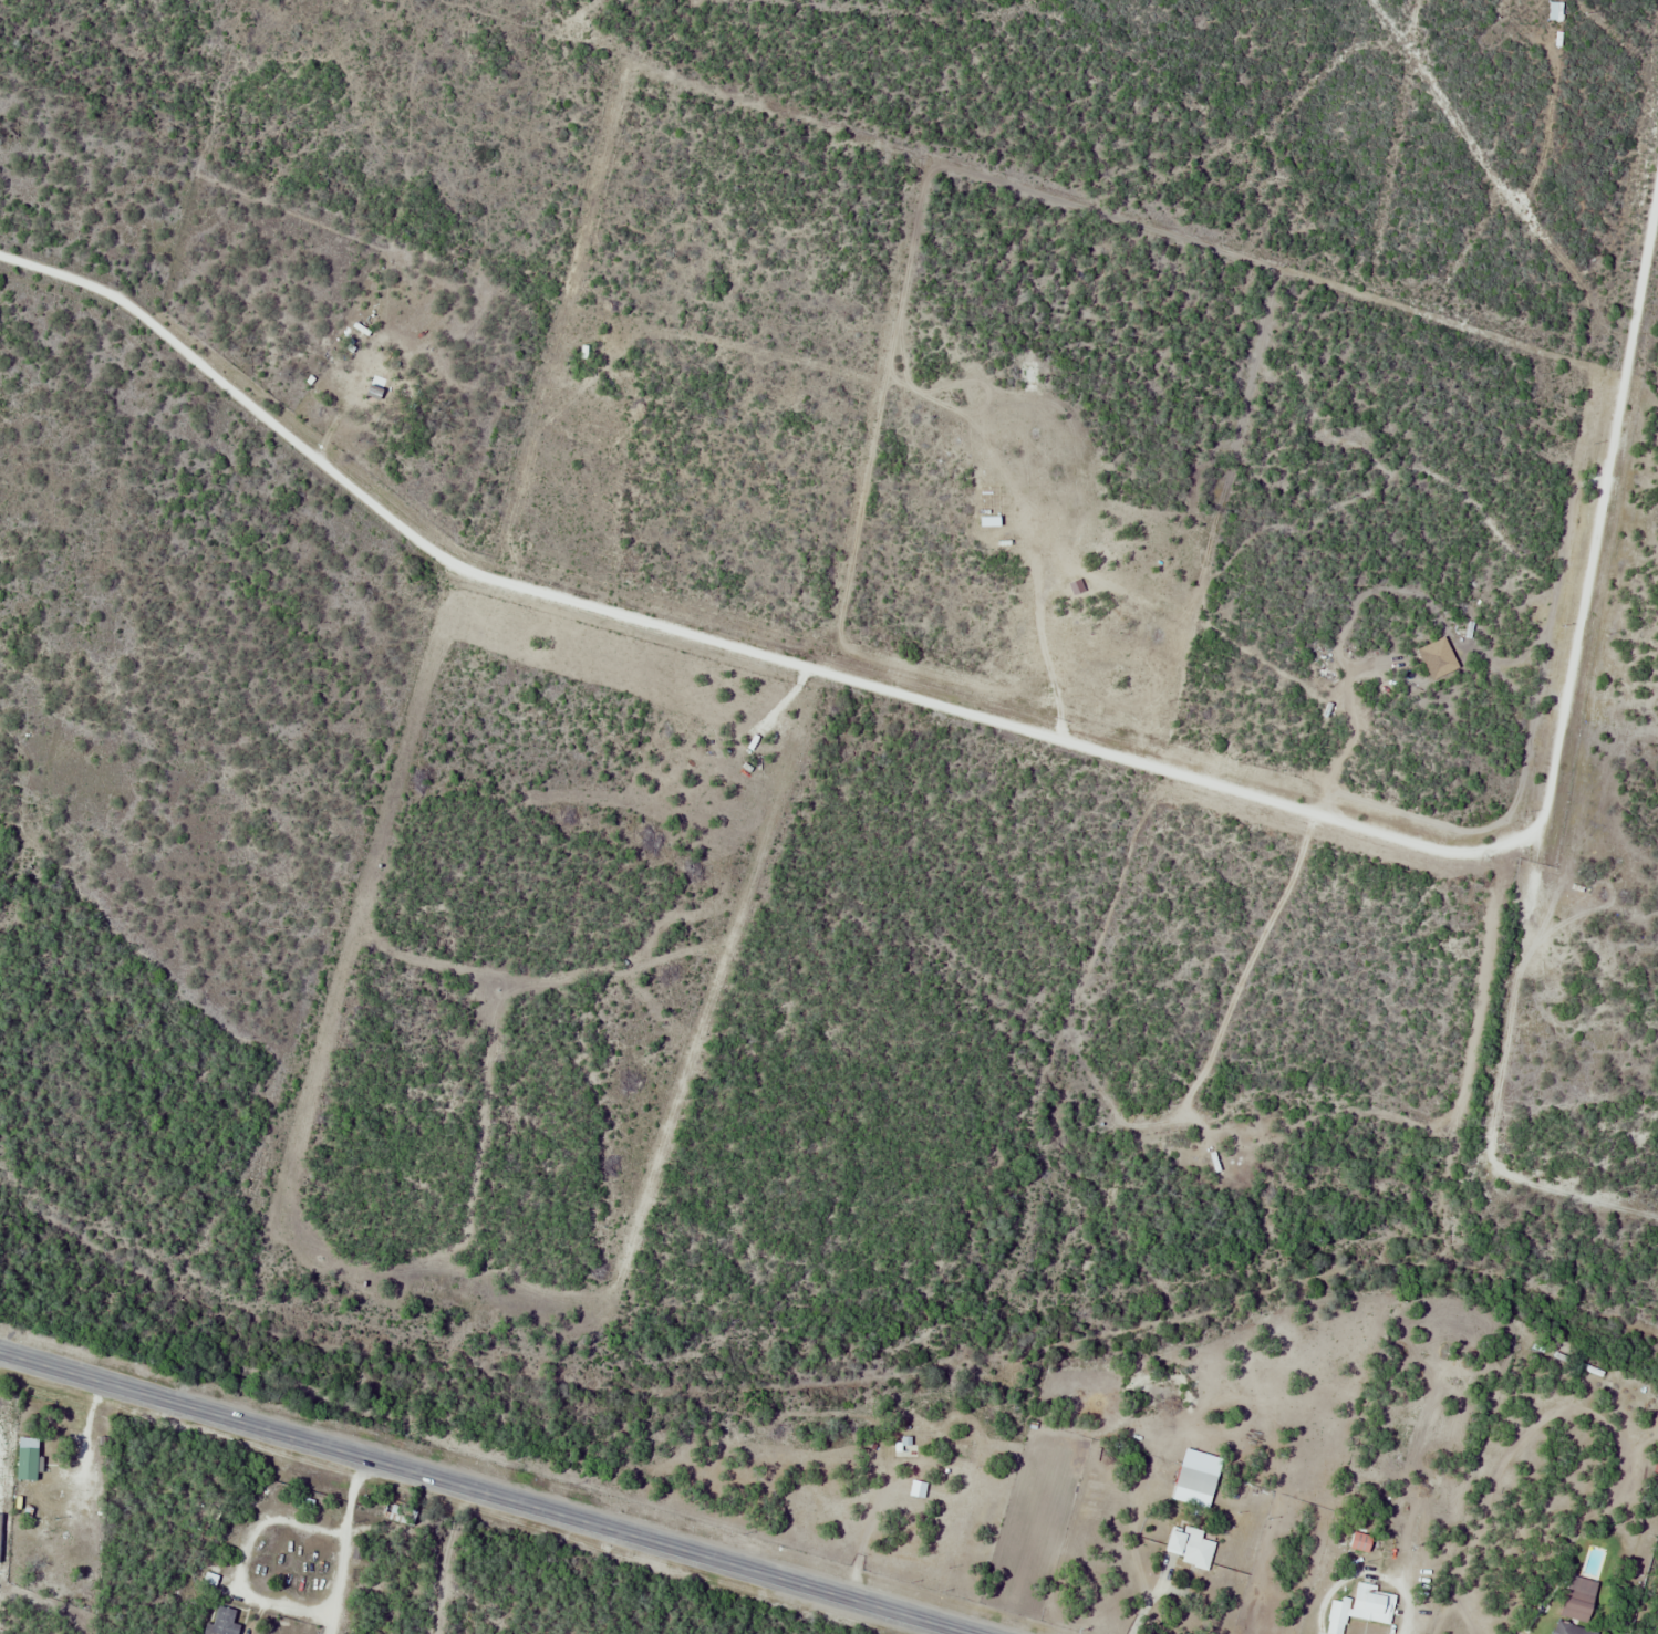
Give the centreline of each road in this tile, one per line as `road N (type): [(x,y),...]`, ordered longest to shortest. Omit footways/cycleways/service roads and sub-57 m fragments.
road 1 (trunk): [(973,1633),(0,1351)]

